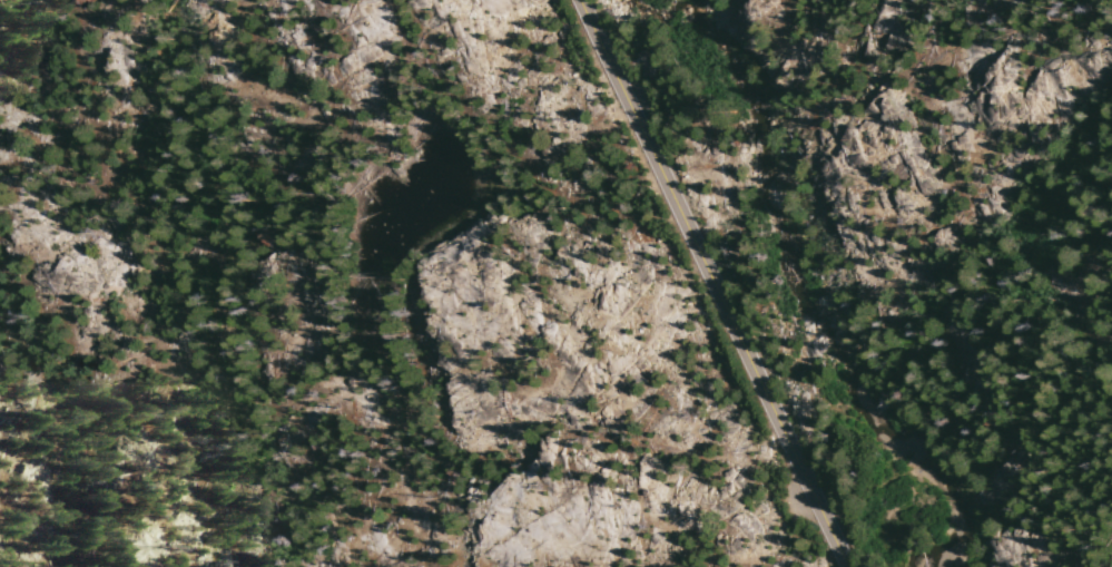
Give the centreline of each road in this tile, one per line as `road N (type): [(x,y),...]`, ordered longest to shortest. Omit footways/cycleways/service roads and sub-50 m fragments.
road 1 (residential): [(844,566),(576,0)]

